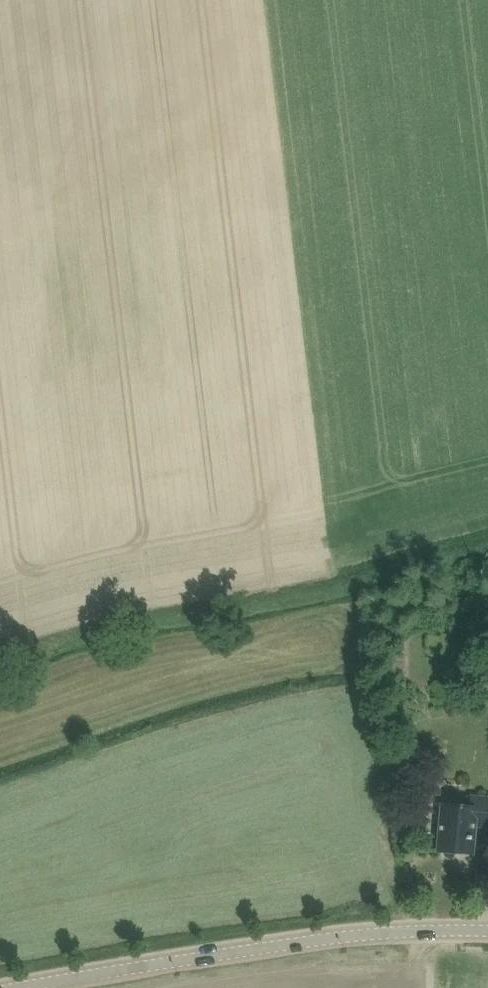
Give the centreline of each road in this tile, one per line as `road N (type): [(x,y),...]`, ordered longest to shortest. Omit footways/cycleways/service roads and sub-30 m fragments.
road 1 (tertiary): [(487,931),(400,930),(10,987)]

